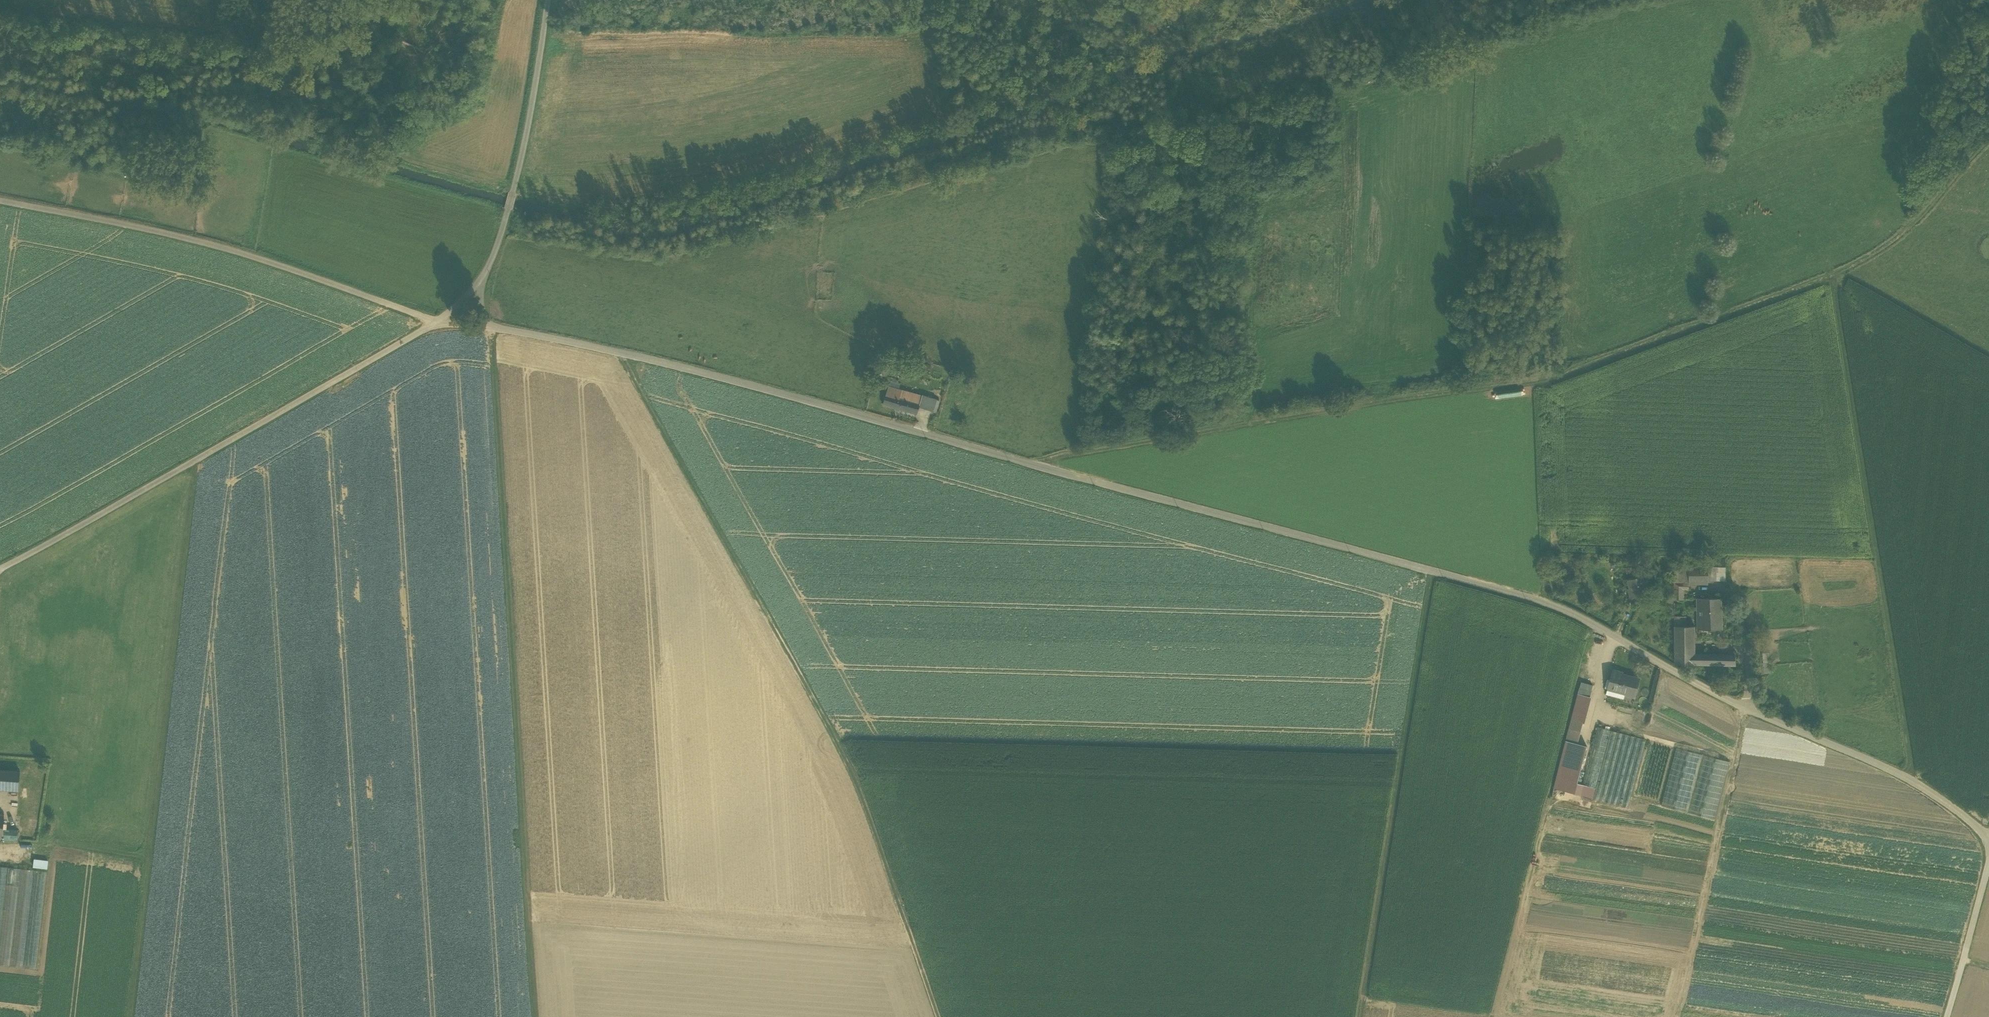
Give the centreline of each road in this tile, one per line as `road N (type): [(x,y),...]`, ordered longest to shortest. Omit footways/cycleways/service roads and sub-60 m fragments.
road 1 (unclassified): [(1988,827),(1910,778),(1765,718),(1544,602),(615,352),(486,327)]
road 2 (track): [(1031,464),(1302,406),(1593,359),(1843,272),(1894,244),(1988,136)]
road 3 (track): [(615,352),(841,756),(934,1016)]
road 4 (track): [(486,327),(527,1016)]
road 5 (track): [(191,462),(124,1016)]
road 6 (track): [(1910,778),(1831,276)]
road 7 (unclassified): [(0,569),(439,321)]
road 8 (unclassified): [(439,321),(224,247),(0,200)]
road 9 (track): [(1433,570),(1360,1016)]
road 10 (unclassified): [(479,284),(514,188),(548,0)]
road 11 (unclassified): [(1946,1016),(1988,861)]

